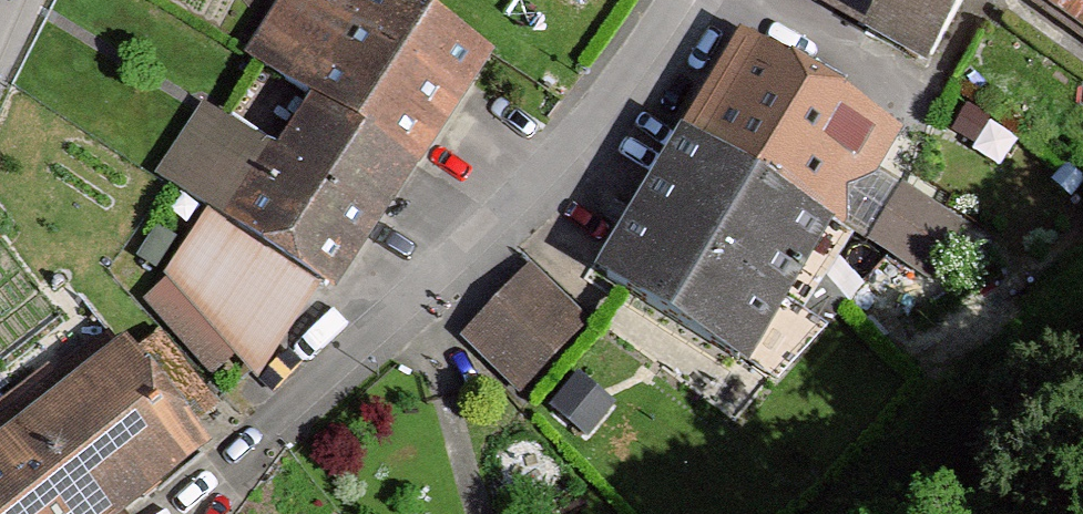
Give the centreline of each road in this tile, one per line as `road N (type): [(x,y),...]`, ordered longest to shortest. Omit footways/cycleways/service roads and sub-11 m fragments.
road 1 (residential): [(684,0),(561,168),(490,241),(211,484)]

